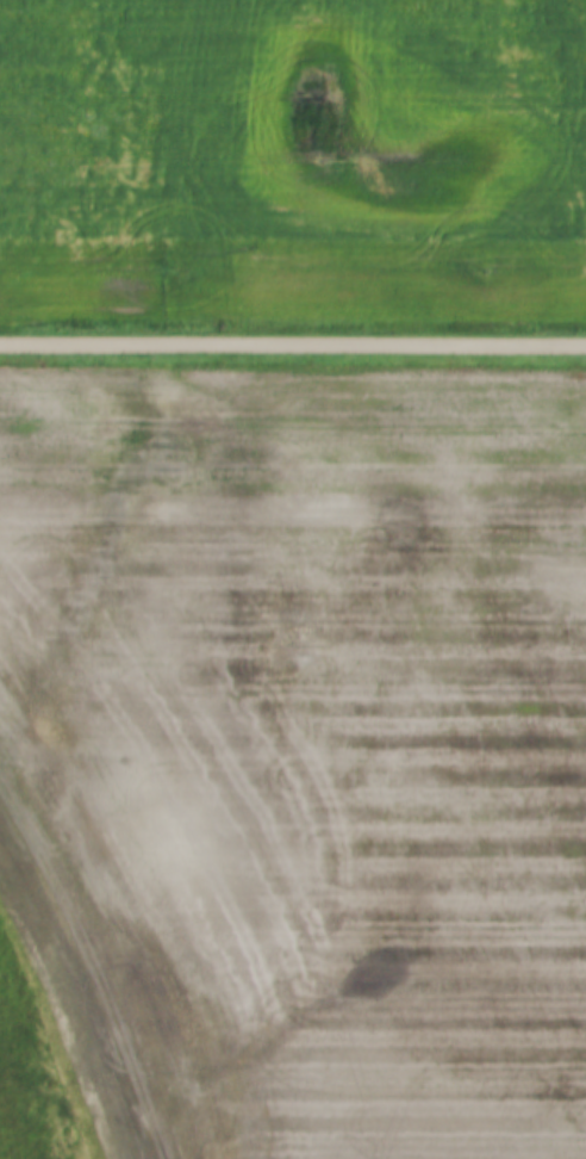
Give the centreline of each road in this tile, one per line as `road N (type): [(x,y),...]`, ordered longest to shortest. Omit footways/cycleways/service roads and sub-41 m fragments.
road 1 (residential): [(585,344),(0,345)]

